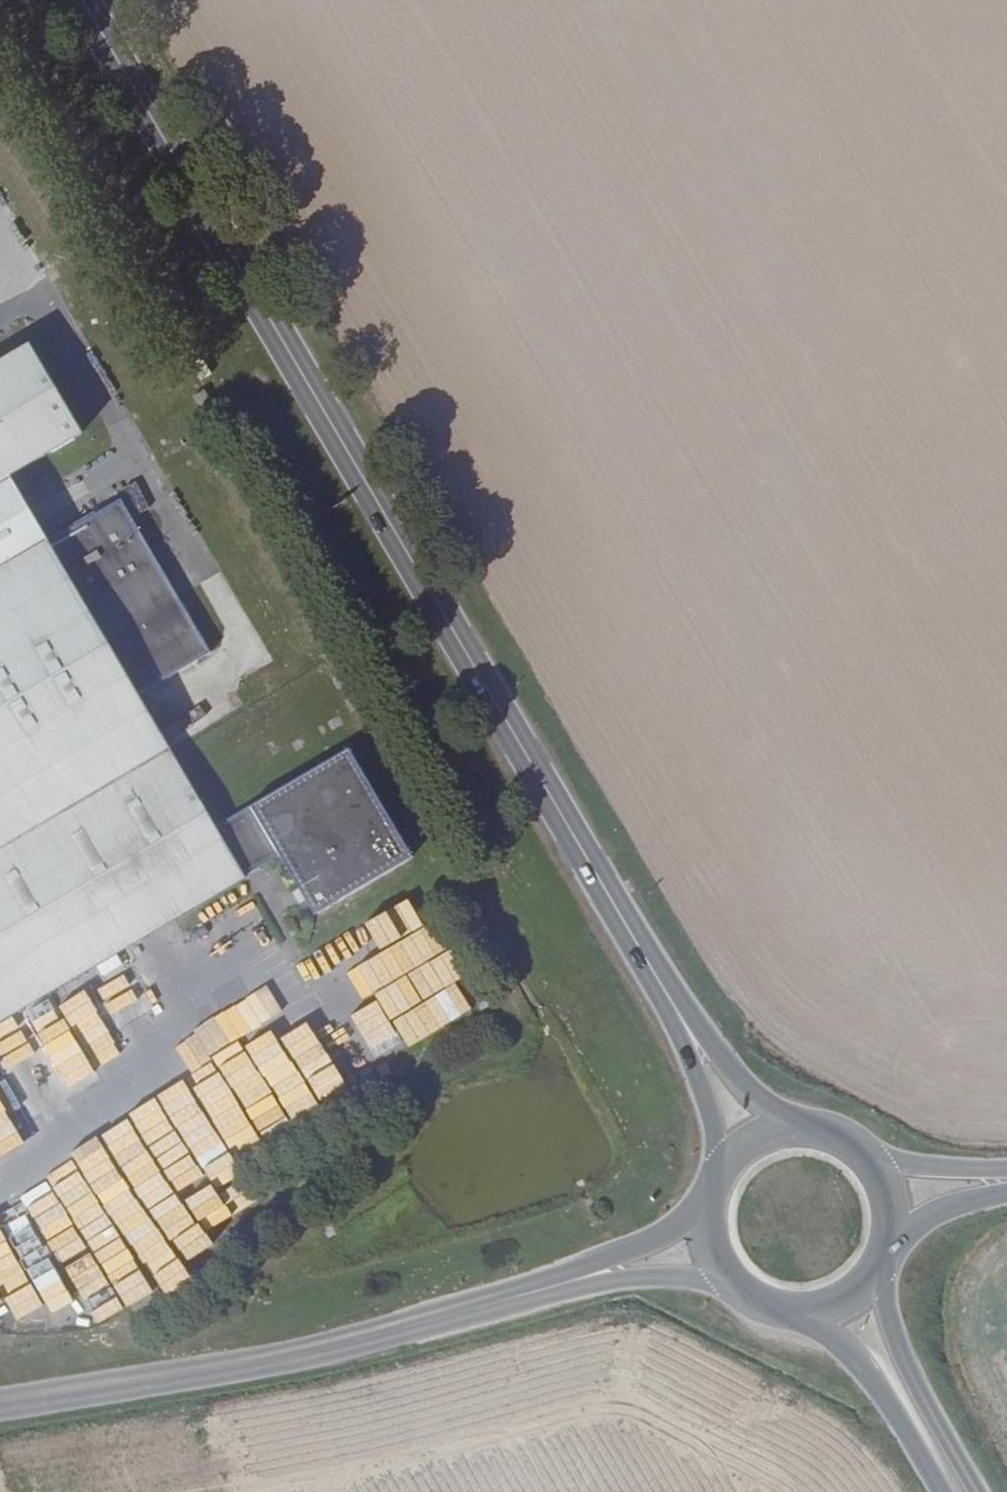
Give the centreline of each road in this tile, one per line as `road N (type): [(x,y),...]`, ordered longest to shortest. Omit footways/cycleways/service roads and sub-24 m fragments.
road 1 (primary): [(83,0),(691,1034)]
road 2 (tertiary): [(588,1279),(328,1358),(0,1404)]
road 3 (primary): [(976,1491),(897,1343),(893,1302)]
road 4 (primary): [(821,1342),(855,1362),(894,1408),(944,1491)]
road 5 (primary): [(902,1165),(860,1125),(804,1111),(775,1115)]
road 6 (primary): [(703,1286),(753,1332),(821,1342)]

